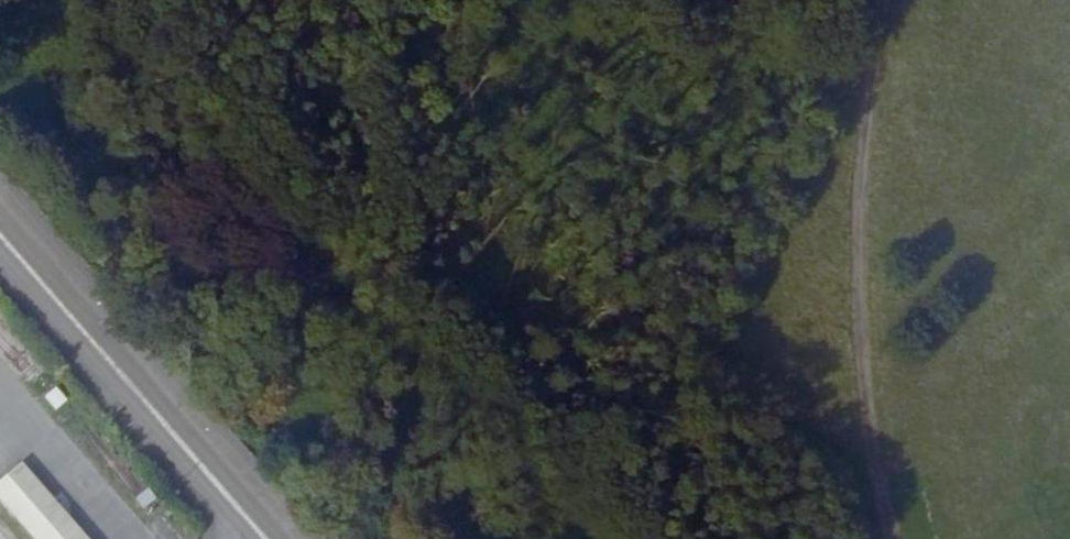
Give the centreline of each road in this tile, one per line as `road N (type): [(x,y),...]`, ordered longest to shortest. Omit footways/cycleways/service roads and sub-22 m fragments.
road 1 (unclassified): [(875,0),(853,184),(850,301),(862,437),(885,538)]
road 2 (secondary): [(0,232),(266,538)]

